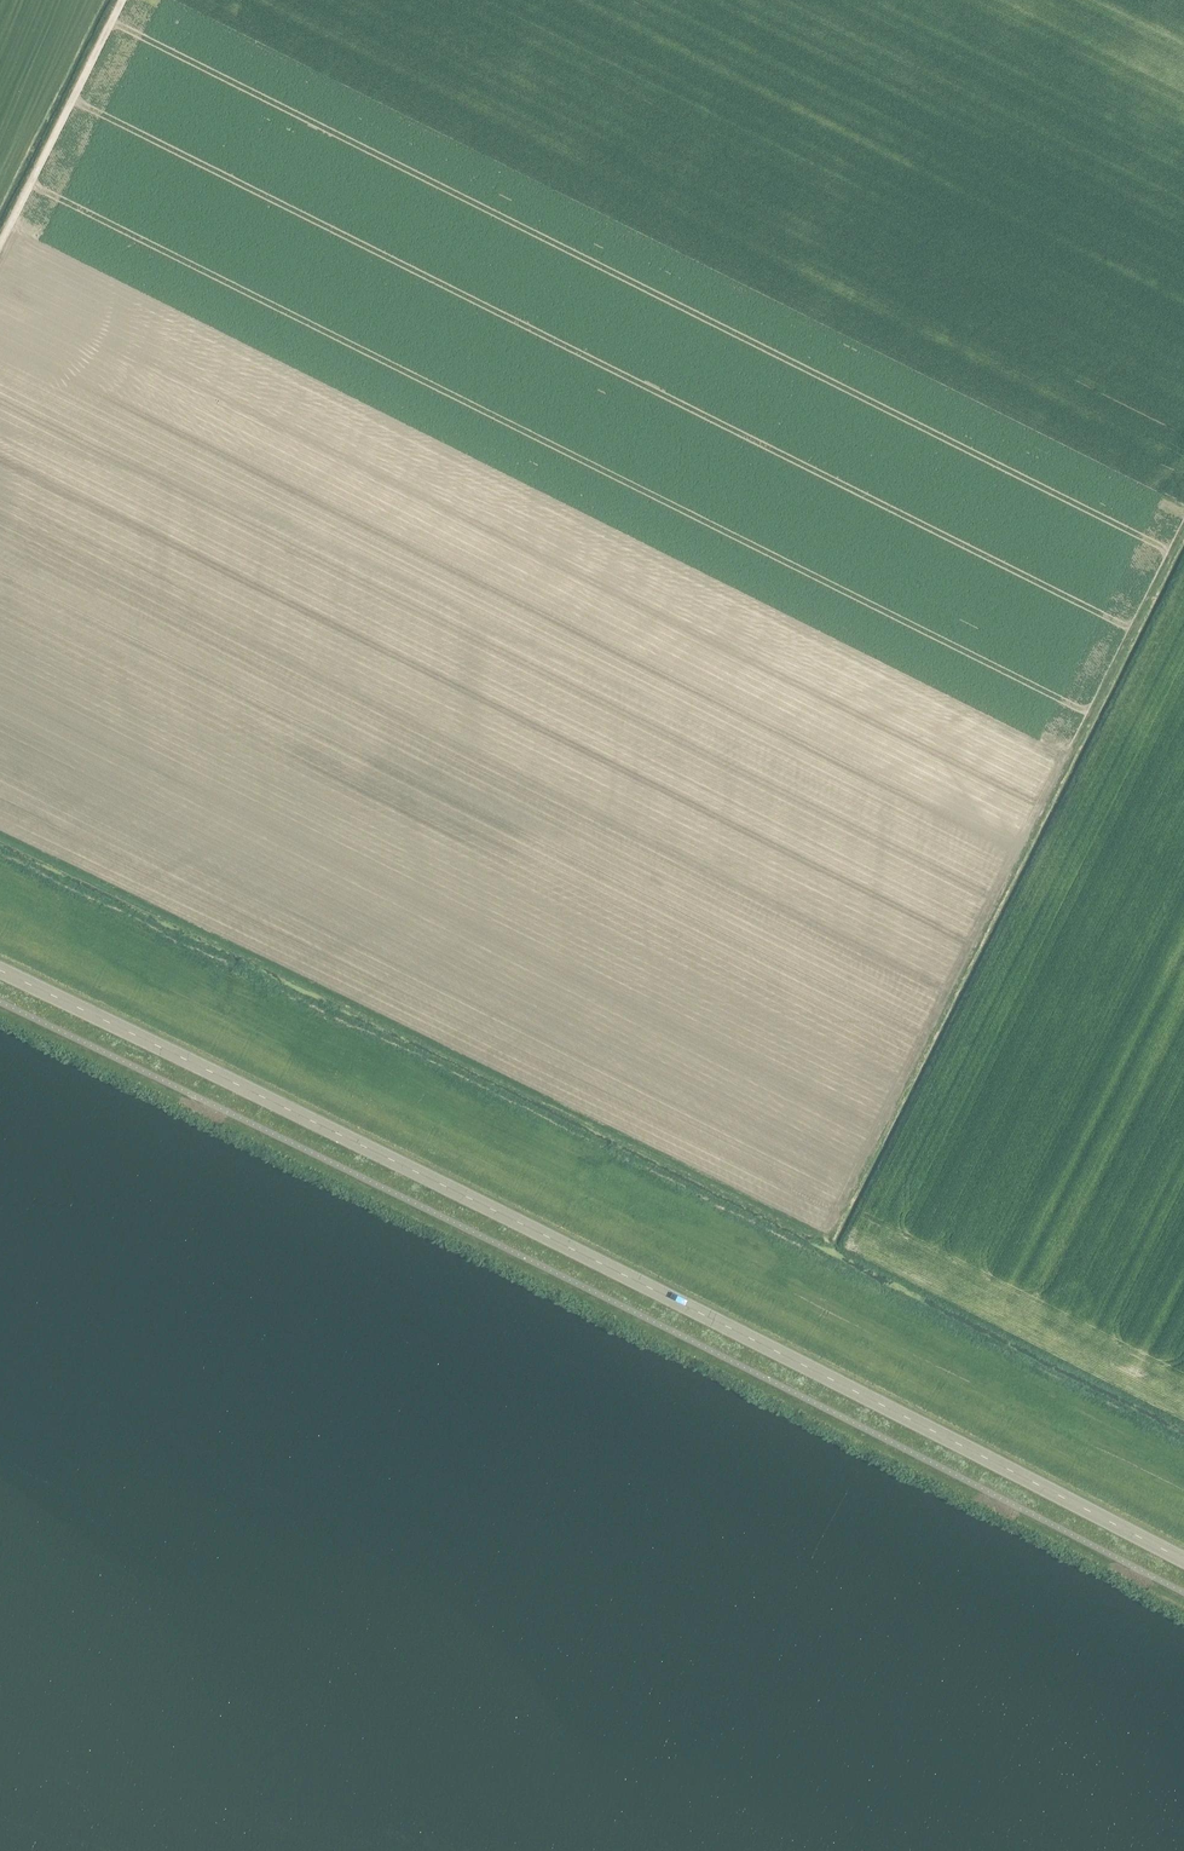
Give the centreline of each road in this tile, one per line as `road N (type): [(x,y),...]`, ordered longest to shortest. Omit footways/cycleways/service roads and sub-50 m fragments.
road 1 (tertiary): [(1183,1564),(754,1341),(0,971)]

